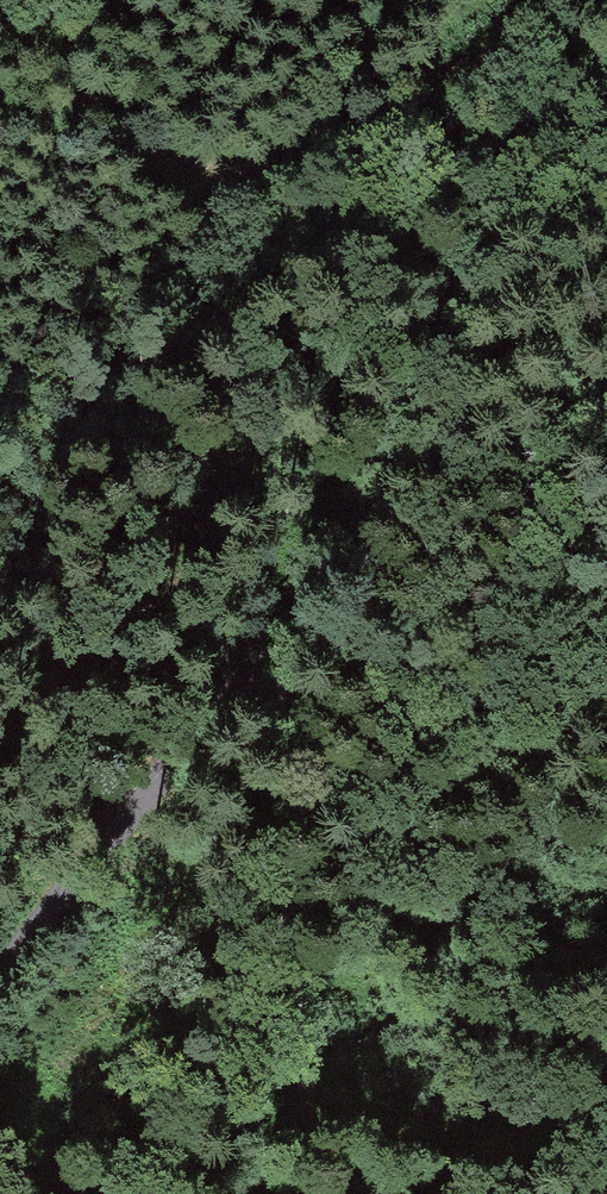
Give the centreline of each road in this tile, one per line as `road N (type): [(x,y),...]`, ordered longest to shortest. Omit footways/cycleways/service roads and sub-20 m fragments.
road 1 (unclassified): [(0,968),(297,613),(384,466),(593,0)]
road 2 (track): [(0,33),(125,138),(173,165),(233,174),(308,168),(377,139),(550,0)]
road 3 (track): [(314,1193),(280,728)]
road 4 (track): [(606,707),(447,793),(375,788),(280,728),(266,652)]

